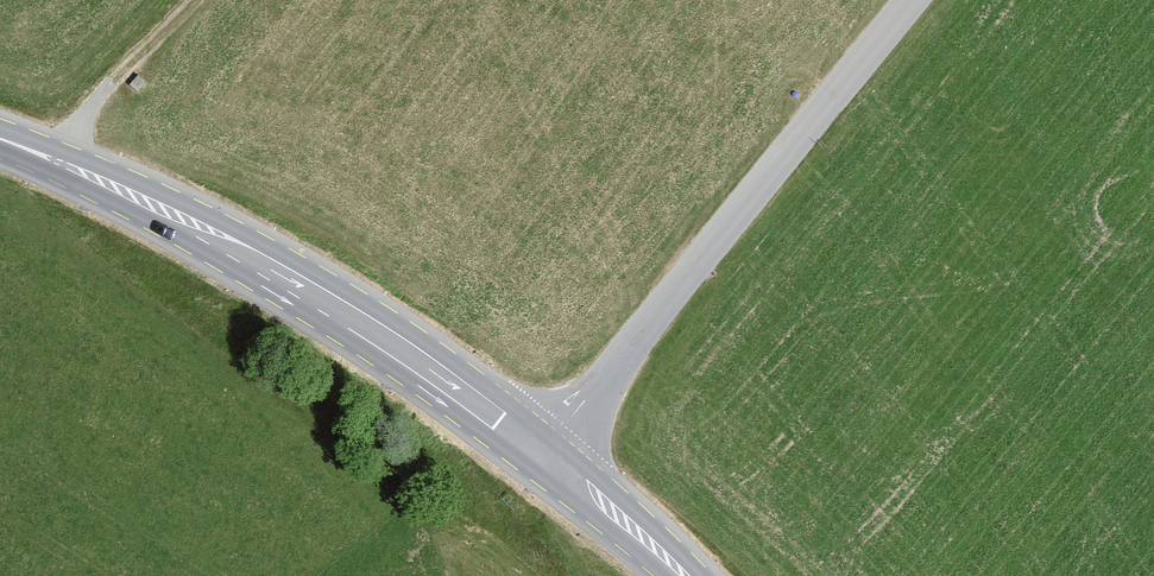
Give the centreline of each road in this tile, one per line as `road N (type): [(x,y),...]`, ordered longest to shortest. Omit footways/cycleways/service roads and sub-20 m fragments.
road 1 (secondary): [(536,456),(370,331),(245,251),(0,140)]
road 2 (tertiary): [(536,456),(911,0)]
road 3 (track): [(50,158),(193,0)]
road 4 (secondary): [(682,575),(536,456)]

